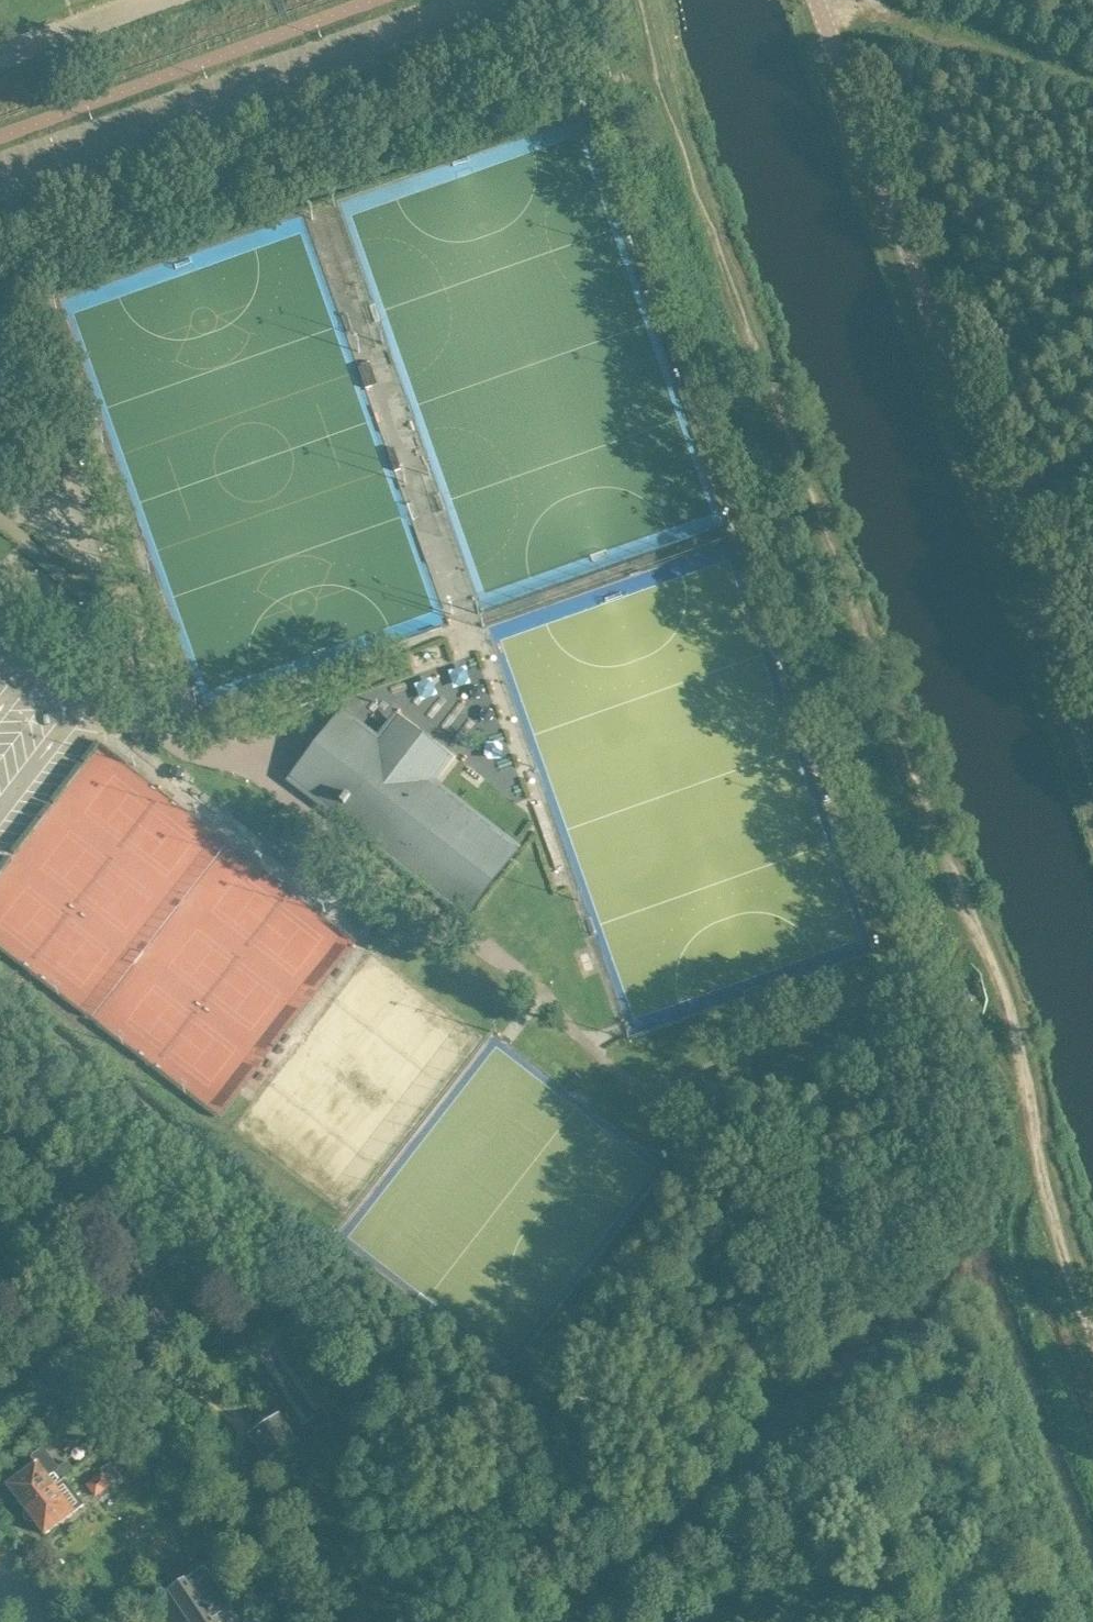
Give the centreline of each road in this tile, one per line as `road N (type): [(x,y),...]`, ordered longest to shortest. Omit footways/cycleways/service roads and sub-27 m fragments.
road 1 (unclassified): [(1092,765),(816,0)]
road 2 (residential): [(0,52),(140,0)]

